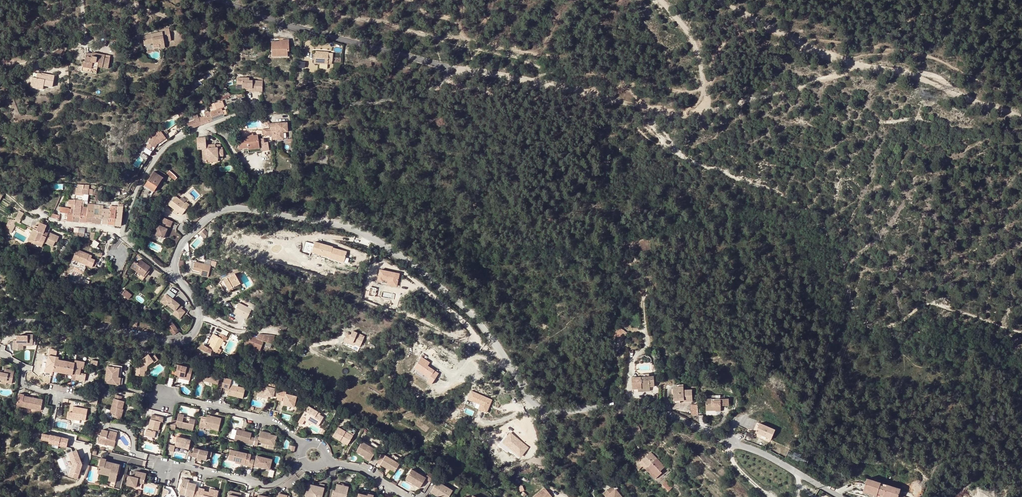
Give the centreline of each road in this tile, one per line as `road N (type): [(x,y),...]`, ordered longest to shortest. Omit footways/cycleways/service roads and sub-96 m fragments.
road 1 (unclassified): [(841,496),(774,457),(638,404),(553,412),(536,404),(477,320),(358,231),(229,206),(183,240),(174,276)]
road 2 (track): [(658,0),(702,56),(705,100),(683,114),(454,67)]
road 3 (track): [(1021,120),(936,78),(819,52),(711,0)]
road 4 (unclassified): [(310,105),(228,117),(173,140),(130,209),(121,235),(131,244)]
road 5 (unclassified): [(174,276),(198,315),(195,330),(179,342),(0,326)]
road 6 (track): [(454,67),(221,0)]
road 7 (residential): [(153,396),(276,422),(304,447)]
road 8 (residential): [(304,463),(271,485),(158,467)]
road 9 (track): [(86,0),(88,29),(36,53),(0,56)]

